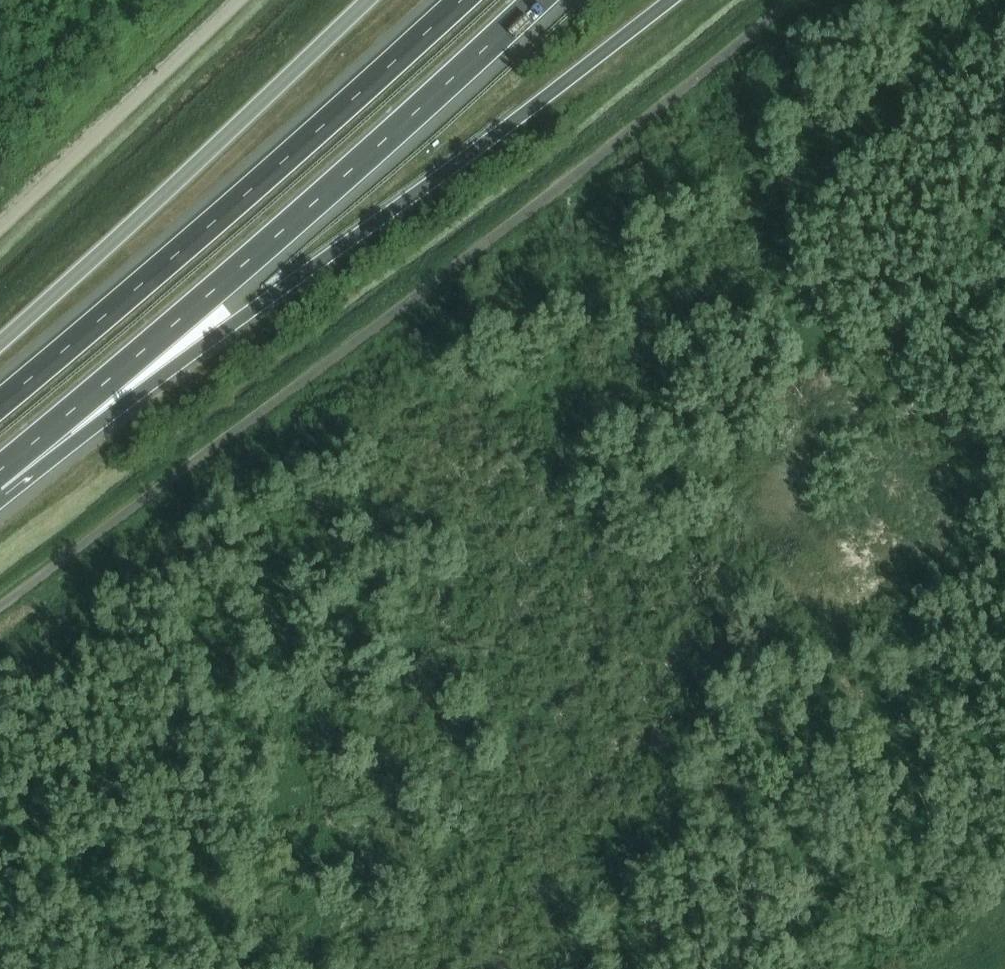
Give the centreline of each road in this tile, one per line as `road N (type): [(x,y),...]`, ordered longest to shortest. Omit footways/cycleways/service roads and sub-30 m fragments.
road 1 (motorway): [(0,473),(262,309),(677,0)]
road 2 (motorway): [(0,469),(398,133),(534,0)]
road 3 (motorway): [(459,0),(0,407)]
road 4 (motorway): [(371,0),(0,344)]
road 5 (unclassified): [(0,229),(241,0)]

